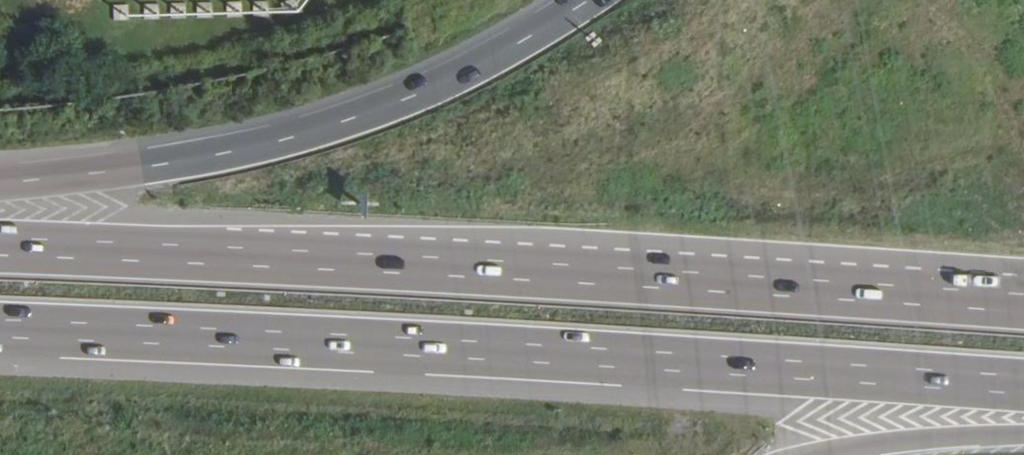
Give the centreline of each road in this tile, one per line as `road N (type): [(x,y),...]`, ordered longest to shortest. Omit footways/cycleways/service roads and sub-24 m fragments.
road 1 (motorway): [(0,330),(1023,388)]
road 2 (motorway): [(1023,301),(0,244)]
road 3 (motorway): [(589,0),(449,82),(342,123),(216,155),(0,184)]
road 4 (motorway): [(811,454),(1023,435)]

